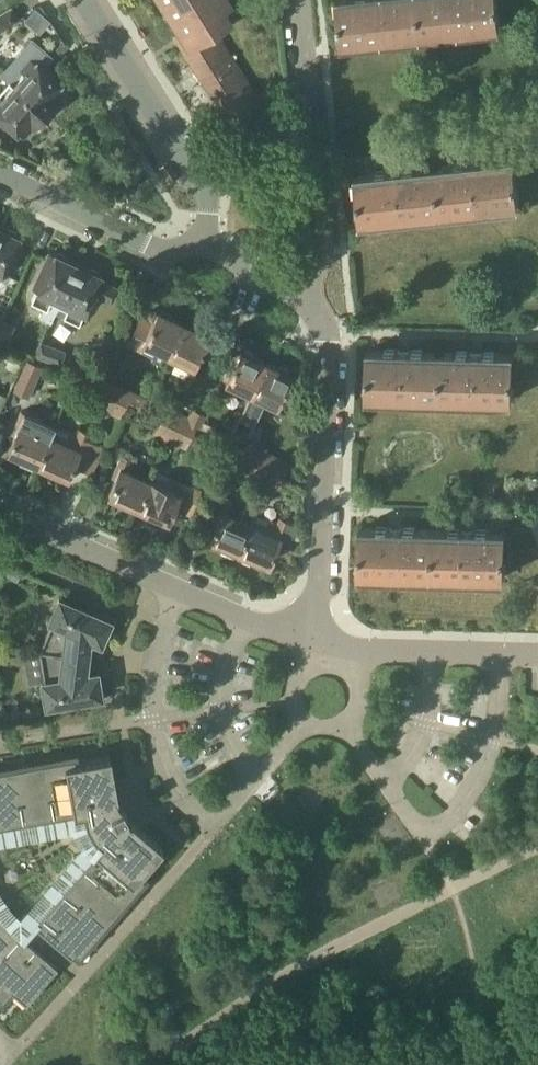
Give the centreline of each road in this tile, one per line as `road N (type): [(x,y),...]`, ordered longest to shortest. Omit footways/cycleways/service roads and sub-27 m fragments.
road 1 (residential): [(312,644),(326,576),(333,366),(325,331),(300,298)]
road 2 (residential): [(312,644),(0,509)]
road 3 (residential): [(300,298),(320,277),(329,248),(300,0)]
road 4 (residential): [(205,250),(196,188),(86,0)]
road 5 (residential): [(205,250),(161,251),(0,176)]
road 6 (residential): [(537,654),(362,651)]
road 7 (residential): [(215,830),(304,722)]
road 8 (residential): [(362,651),(353,716),(331,730),(304,722)]

